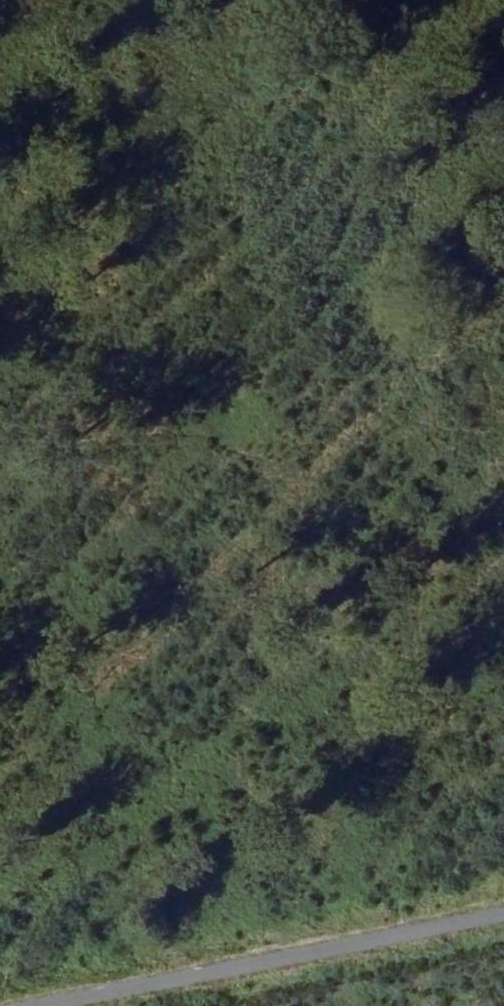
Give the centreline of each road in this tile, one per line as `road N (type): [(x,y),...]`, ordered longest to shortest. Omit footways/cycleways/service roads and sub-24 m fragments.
road 1 (track): [(503,917),(65,1005)]

